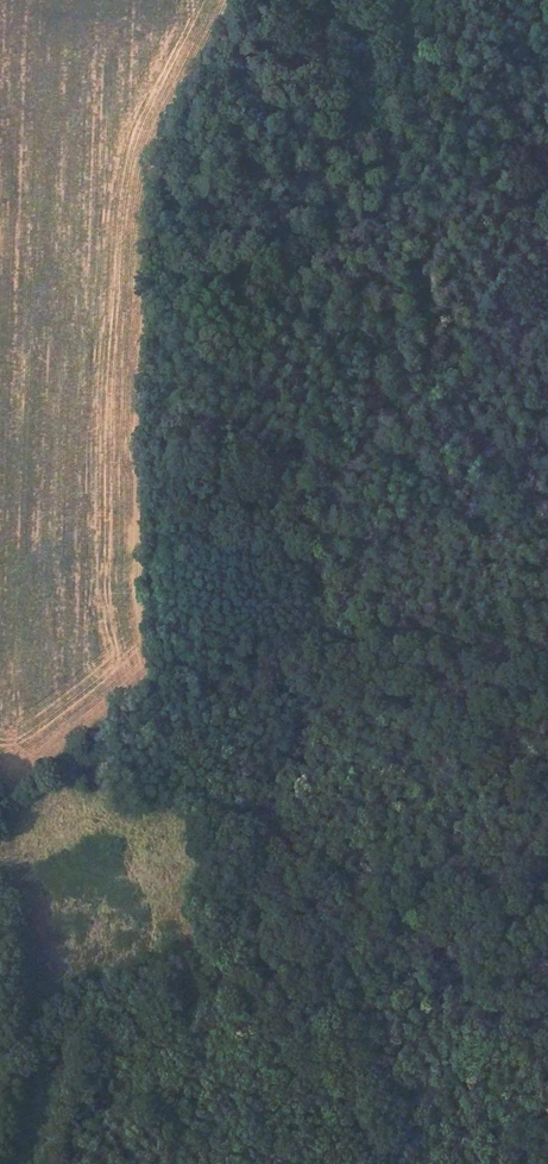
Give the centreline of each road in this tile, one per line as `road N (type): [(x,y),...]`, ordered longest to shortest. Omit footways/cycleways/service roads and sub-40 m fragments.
road 1 (track): [(65,1163),(89,1098),(128,1043),(199,978),(256,870),(292,768),(308,614),(329,519),(420,375),(547,285)]
road 2 (track): [(226,927),(177,505),(181,213),(208,96),(262,0)]

